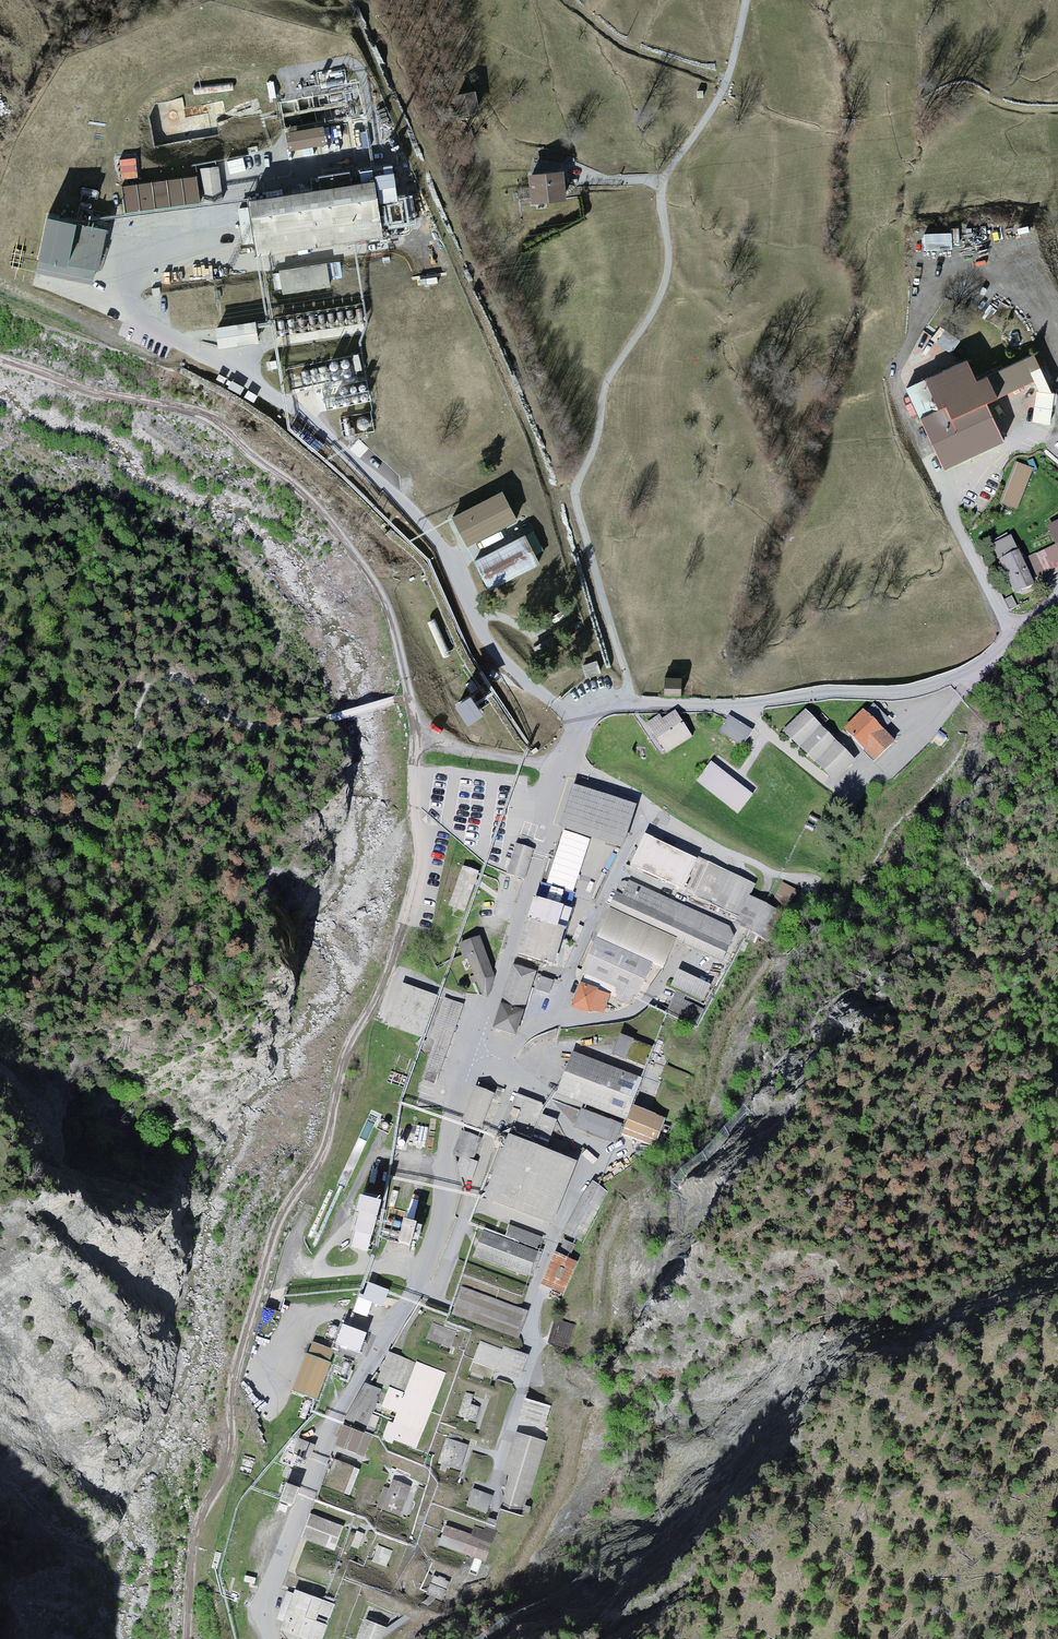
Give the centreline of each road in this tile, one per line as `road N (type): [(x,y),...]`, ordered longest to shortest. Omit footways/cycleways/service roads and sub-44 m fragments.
road 1 (track): [(415,736),(415,870),(398,937),(342,1063),(320,1154),(270,1245),(227,1398),(233,1447),(221,1487),(200,1516),(189,1565),(186,1638)]
road 2 (motorway): [(449,0),(686,83),(873,116),(1057,136)]
road 3 (track): [(0,362),(215,424),(300,492),(386,607),(410,701)]
road 4 (residential): [(558,767),(577,721),(630,701),(711,710),(945,681),(977,669),(1057,601)]
road 5 (track): [(410,701),(263,730),(241,727),(178,680),(162,678),(145,689),(137,710),(143,750),(81,812),(58,820),(0,807)]
road 6 (motorway): [(1057,89),(884,73),(701,41),(572,0)]

